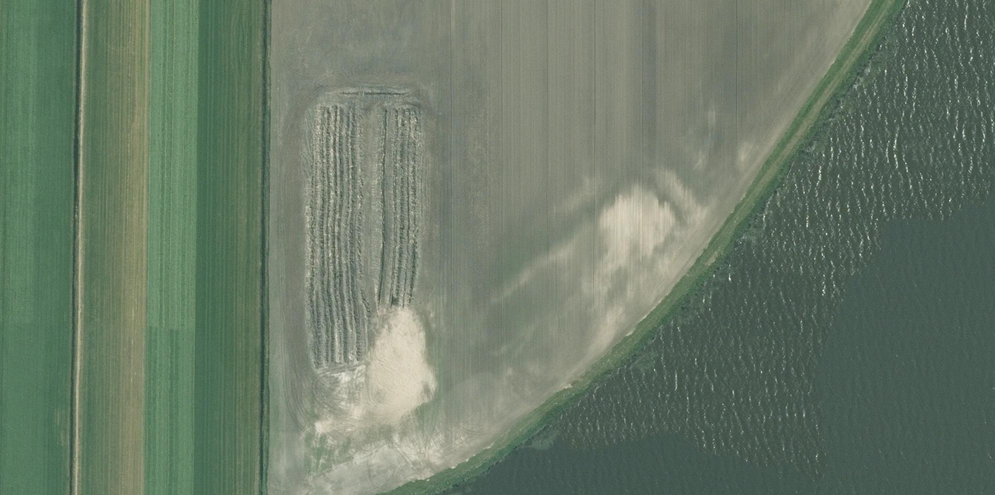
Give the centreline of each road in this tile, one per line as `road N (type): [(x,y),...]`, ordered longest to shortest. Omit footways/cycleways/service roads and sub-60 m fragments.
road 1 (track): [(888,0),(689,279),(657,289),(526,396),(348,486)]

